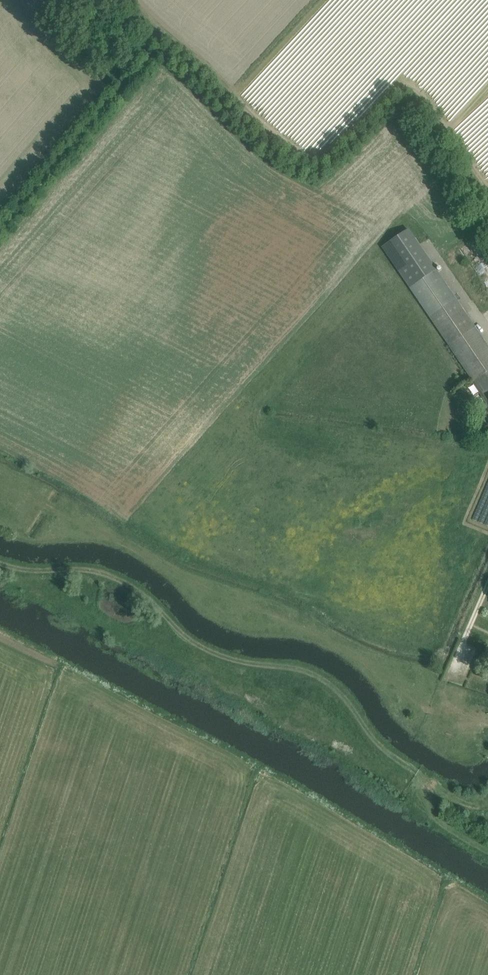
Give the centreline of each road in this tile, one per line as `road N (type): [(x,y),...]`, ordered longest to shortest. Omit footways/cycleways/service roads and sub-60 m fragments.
road 1 (track): [(487,221),(413,111),(390,110),(336,161),(306,170),(242,123),(169,54),(151,59),(0,230)]

